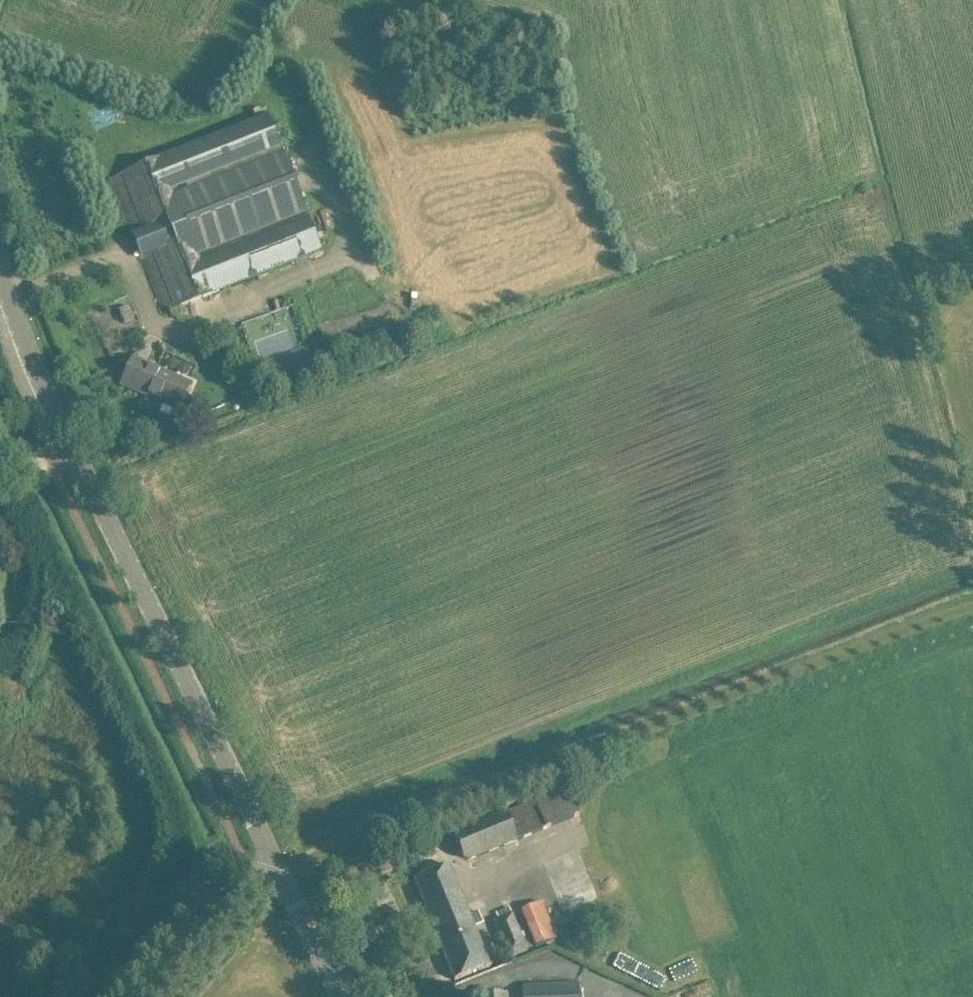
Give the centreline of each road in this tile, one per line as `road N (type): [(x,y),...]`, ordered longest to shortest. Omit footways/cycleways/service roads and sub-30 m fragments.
road 1 (tertiary): [(287,885),(22,324),(0,243)]
road 2 (unclassified): [(175,996),(238,916),(287,885)]
road 3 (tertiary): [(346,996),(287,885)]

